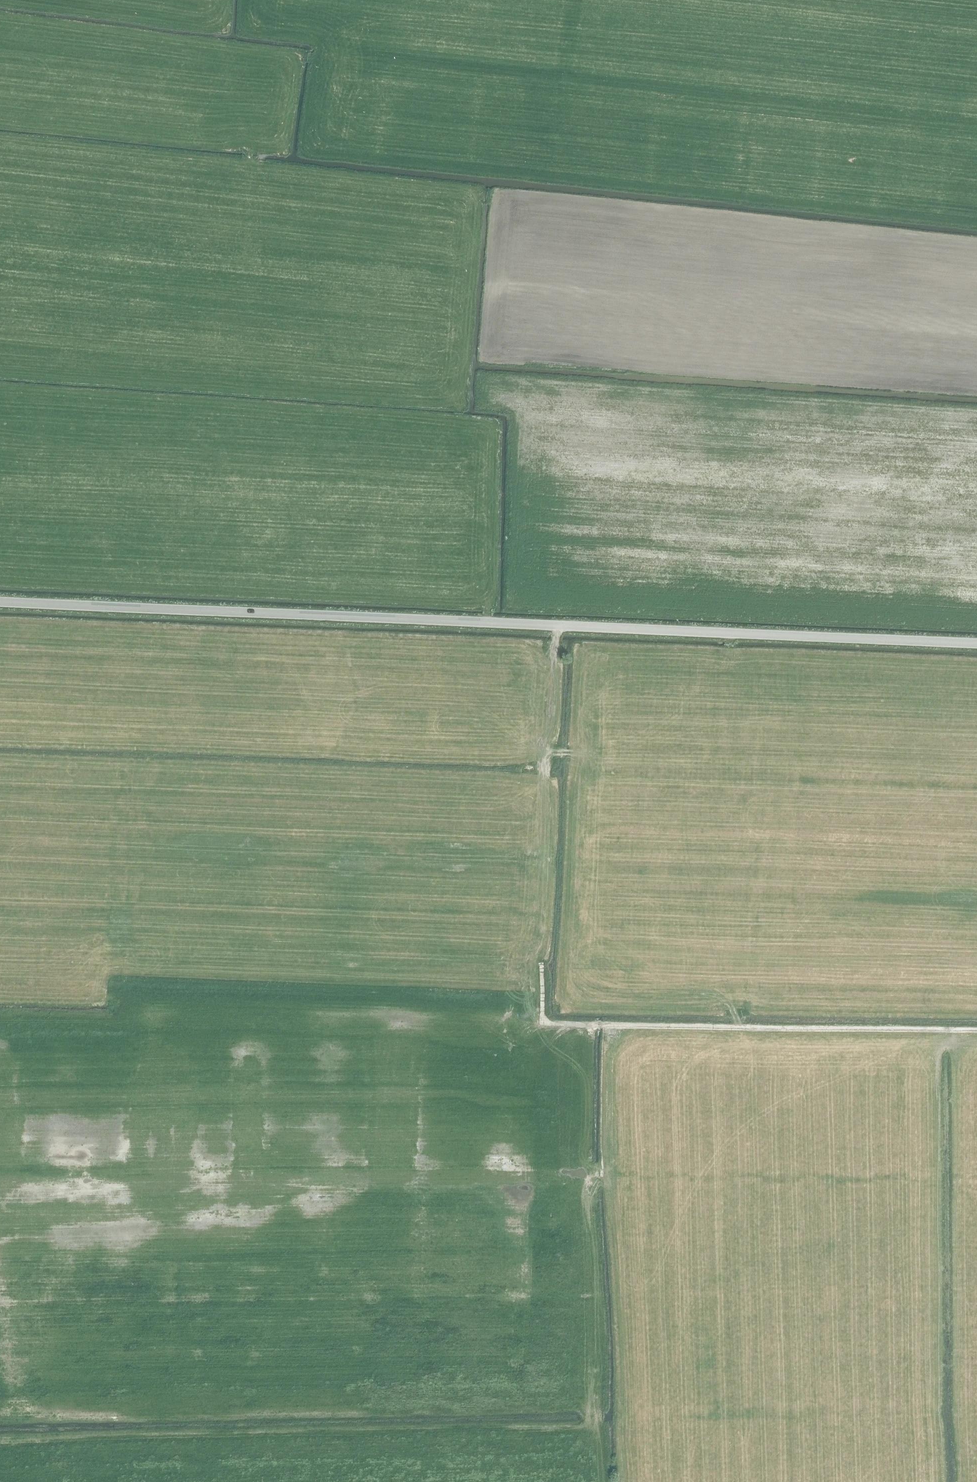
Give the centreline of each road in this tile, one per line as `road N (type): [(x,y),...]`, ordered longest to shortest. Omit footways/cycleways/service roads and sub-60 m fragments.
road 1 (tertiary): [(976,646),(0,605)]

